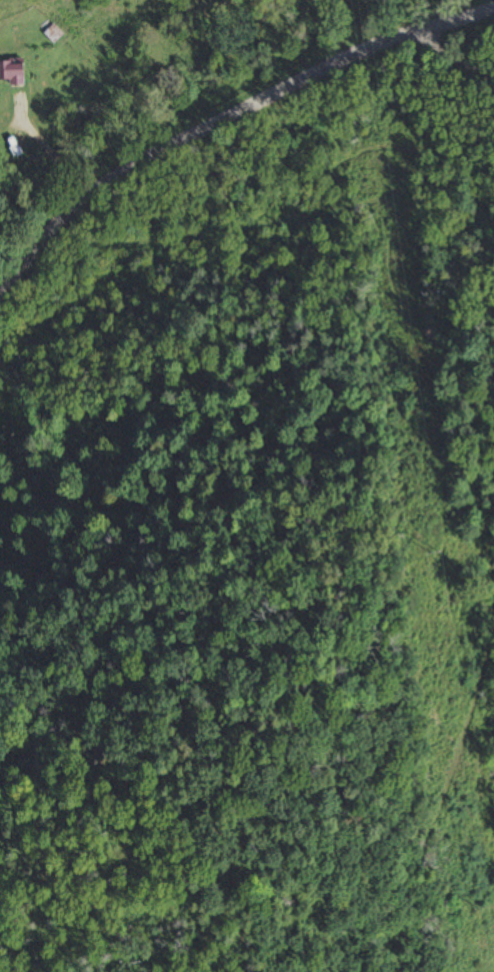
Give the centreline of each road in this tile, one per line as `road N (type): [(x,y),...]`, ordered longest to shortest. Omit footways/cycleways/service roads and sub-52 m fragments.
road 1 (residential): [(0,296),(135,176),(435,30),(493,10)]

